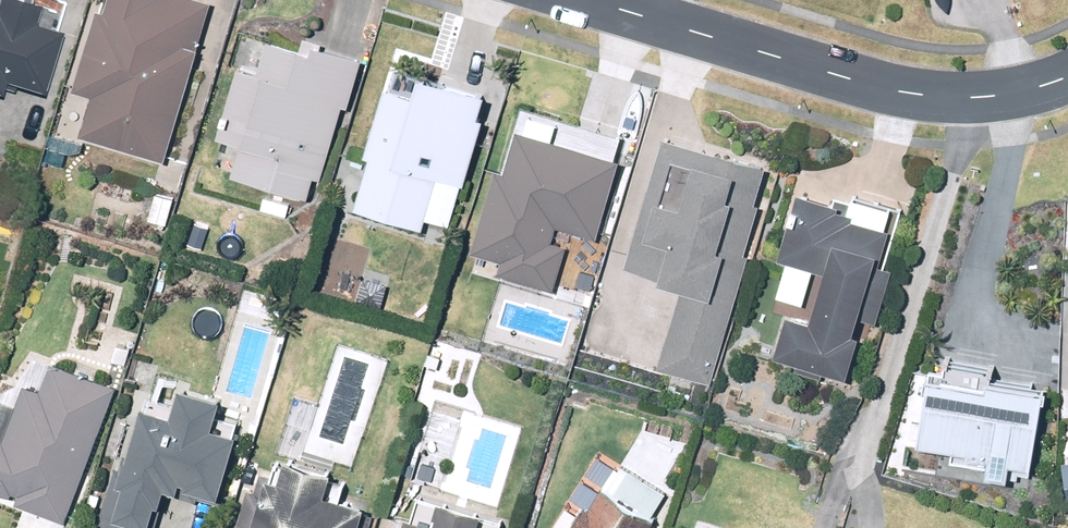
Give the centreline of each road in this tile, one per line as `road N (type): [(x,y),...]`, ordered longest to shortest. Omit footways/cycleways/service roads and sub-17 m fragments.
road 1 (residential): [(585,0),(894,92),(995,96),(1067,76)]

